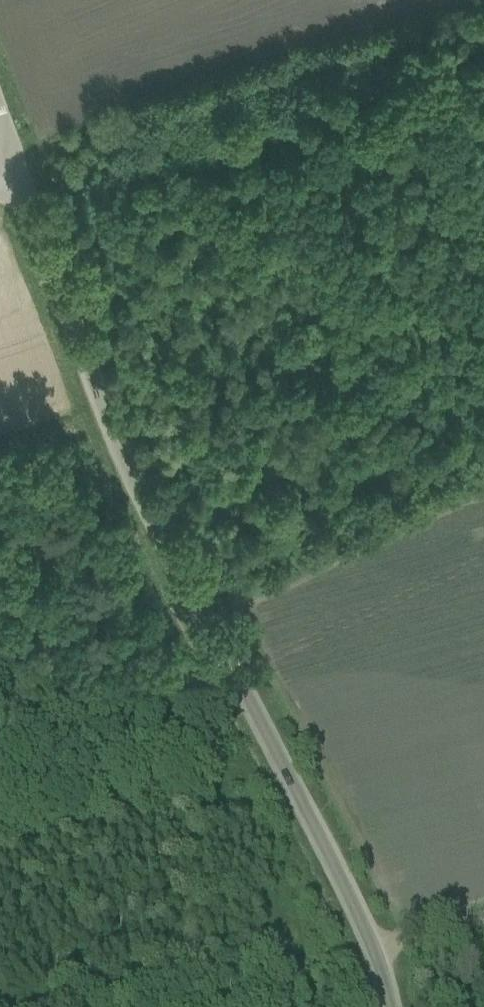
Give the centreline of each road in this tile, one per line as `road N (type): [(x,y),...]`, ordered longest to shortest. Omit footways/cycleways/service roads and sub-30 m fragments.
road 1 (unclassified): [(391,1006),(365,927),(171,534),(26,176)]

